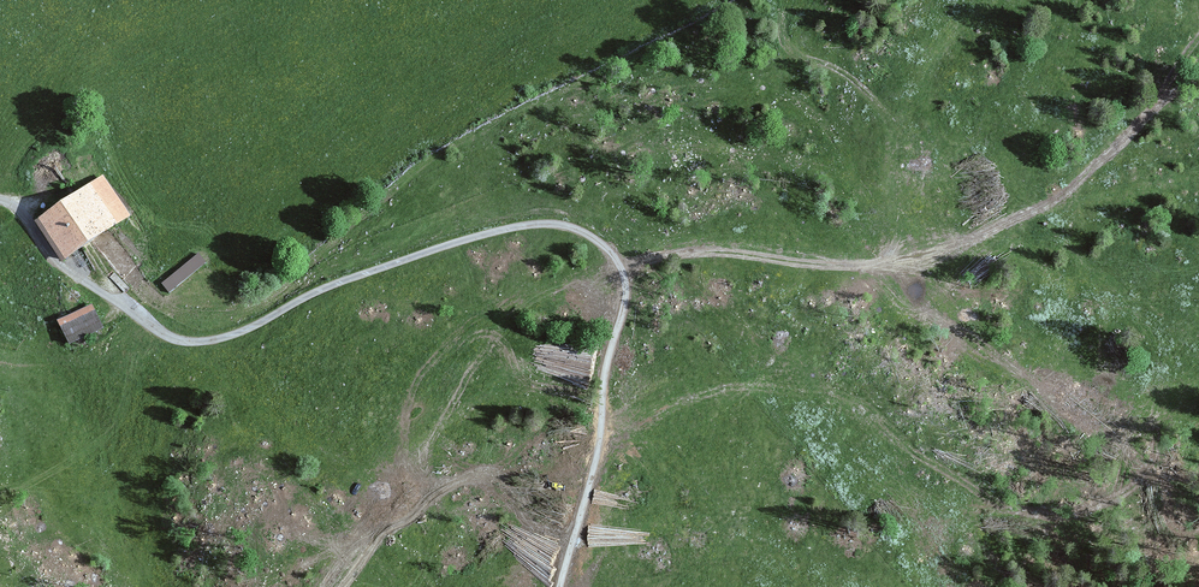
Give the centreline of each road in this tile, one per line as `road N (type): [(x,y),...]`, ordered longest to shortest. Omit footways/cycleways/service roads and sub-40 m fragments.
road 1 (unclassified): [(0,200),(20,210),(62,266),(186,342),(228,336),(324,288),(464,240),(548,224),(591,236),(621,266),(625,300),(604,378),(597,461),(560,586)]
road 2 (track): [(621,266),(670,255),(743,253),(833,267),(878,262),(976,225),(1025,222),(1068,188),(1110,206),(1118,162),(1149,127),(1198,34)]

